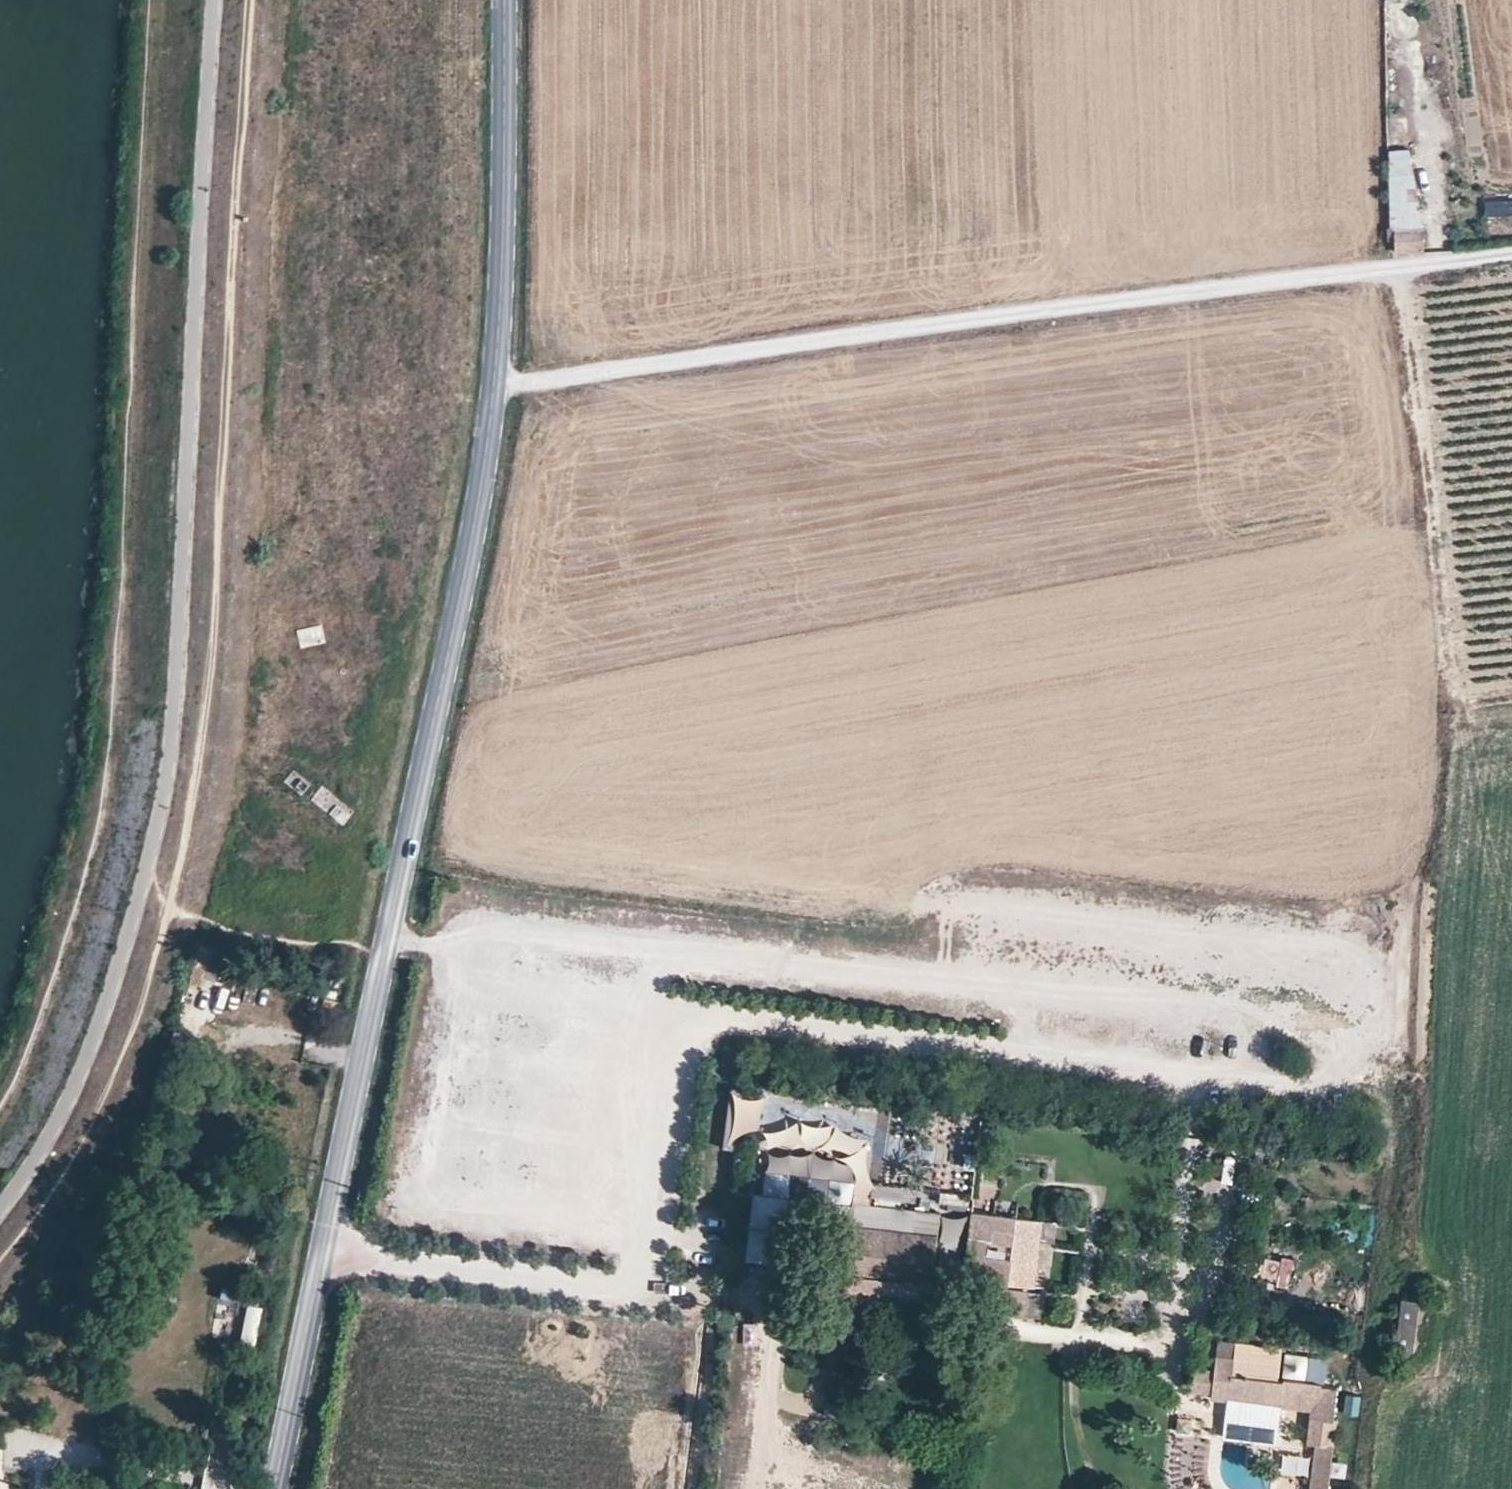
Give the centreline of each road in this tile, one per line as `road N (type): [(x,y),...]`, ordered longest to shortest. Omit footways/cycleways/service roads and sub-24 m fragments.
road 1 (unclassified): [(385,930),(429,940),(440,888),(1396,1003),(1357,1366),(1511,1382)]
road 2 (unclassified): [(1511,255),(487,388)]
road 3 (tertiary): [(385,930),(275,1488)]
road 4 (tertiary): [(487,388),(385,930)]
road 5 (tertiary): [(506,0),(487,388)]

